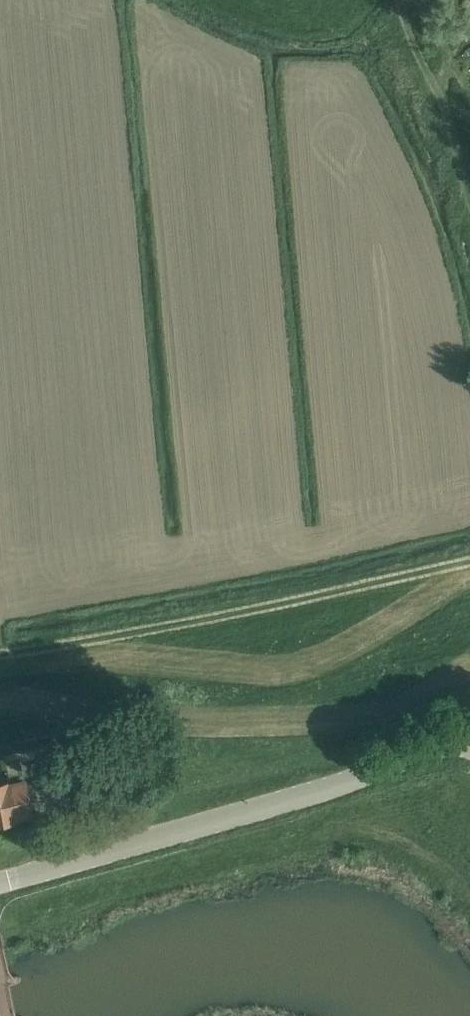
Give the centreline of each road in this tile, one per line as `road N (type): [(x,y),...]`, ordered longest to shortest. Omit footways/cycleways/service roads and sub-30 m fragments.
road 1 (unclassified): [(469,741),(0,881)]

